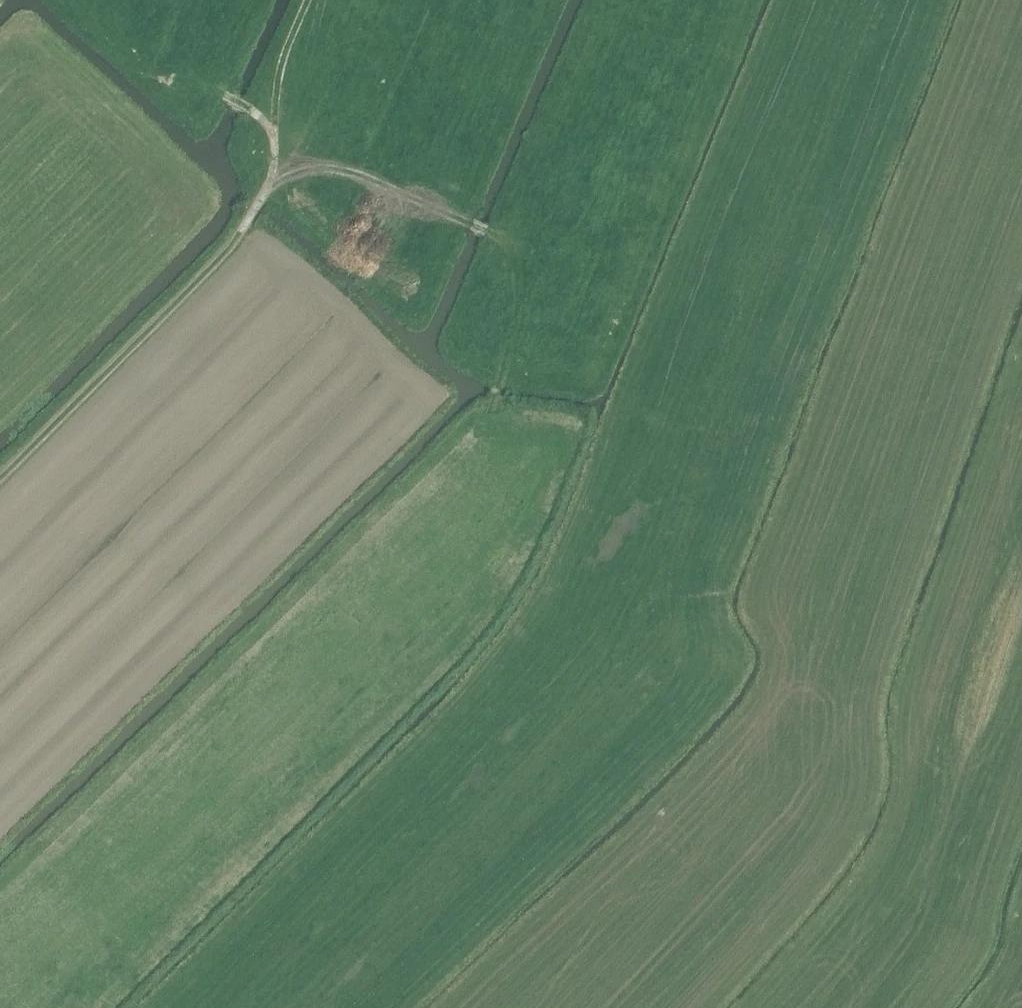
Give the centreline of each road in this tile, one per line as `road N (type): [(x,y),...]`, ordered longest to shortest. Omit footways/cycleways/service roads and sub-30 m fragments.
road 1 (track): [(0,470),(250,220),(273,182),(271,134),(289,37),(307,0)]

